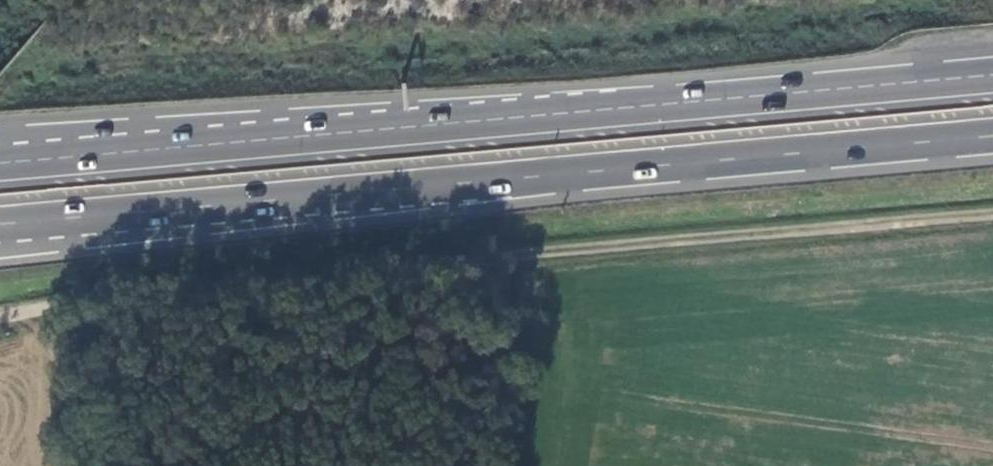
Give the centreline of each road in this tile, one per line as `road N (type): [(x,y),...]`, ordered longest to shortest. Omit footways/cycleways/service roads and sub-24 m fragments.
road 1 (track): [(992,213),(402,265),(0,317)]
road 2 (trunk): [(0,231),(992,137)]
road 3 (trunk): [(992,74),(0,155)]

